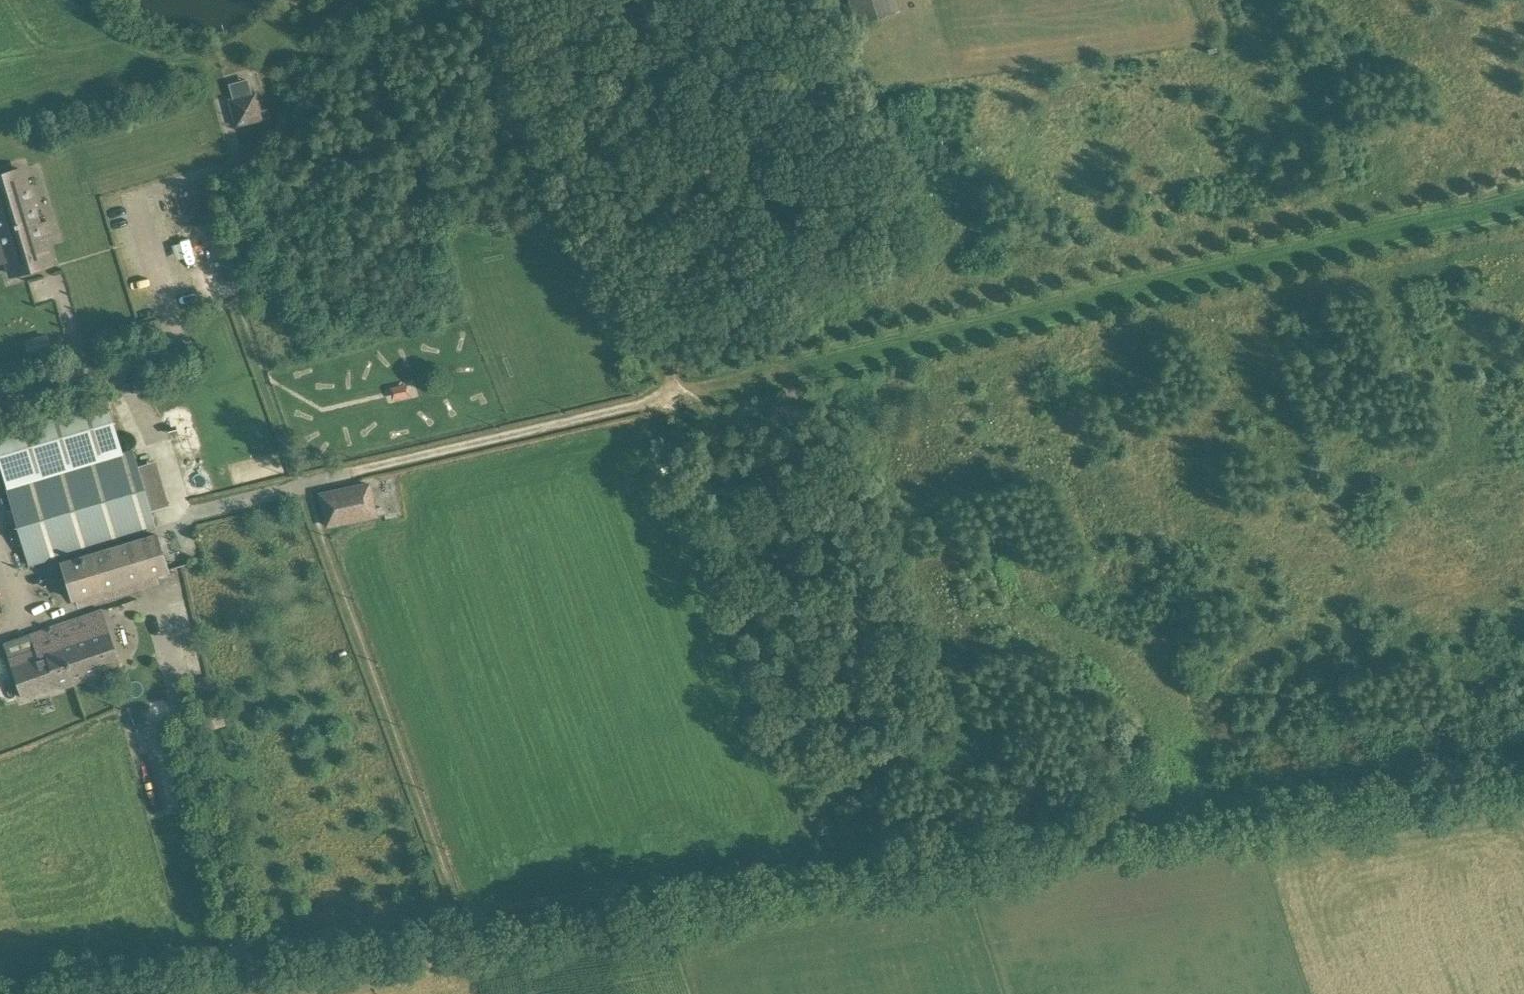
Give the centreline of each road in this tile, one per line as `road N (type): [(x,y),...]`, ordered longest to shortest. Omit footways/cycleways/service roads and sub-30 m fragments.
road 1 (track): [(464,922),(1523,779)]
road 2 (track): [(681,392),(1523,194)]
road 3 (track): [(0,993),(464,922)]
road 4 (track): [(681,392),(304,485)]

